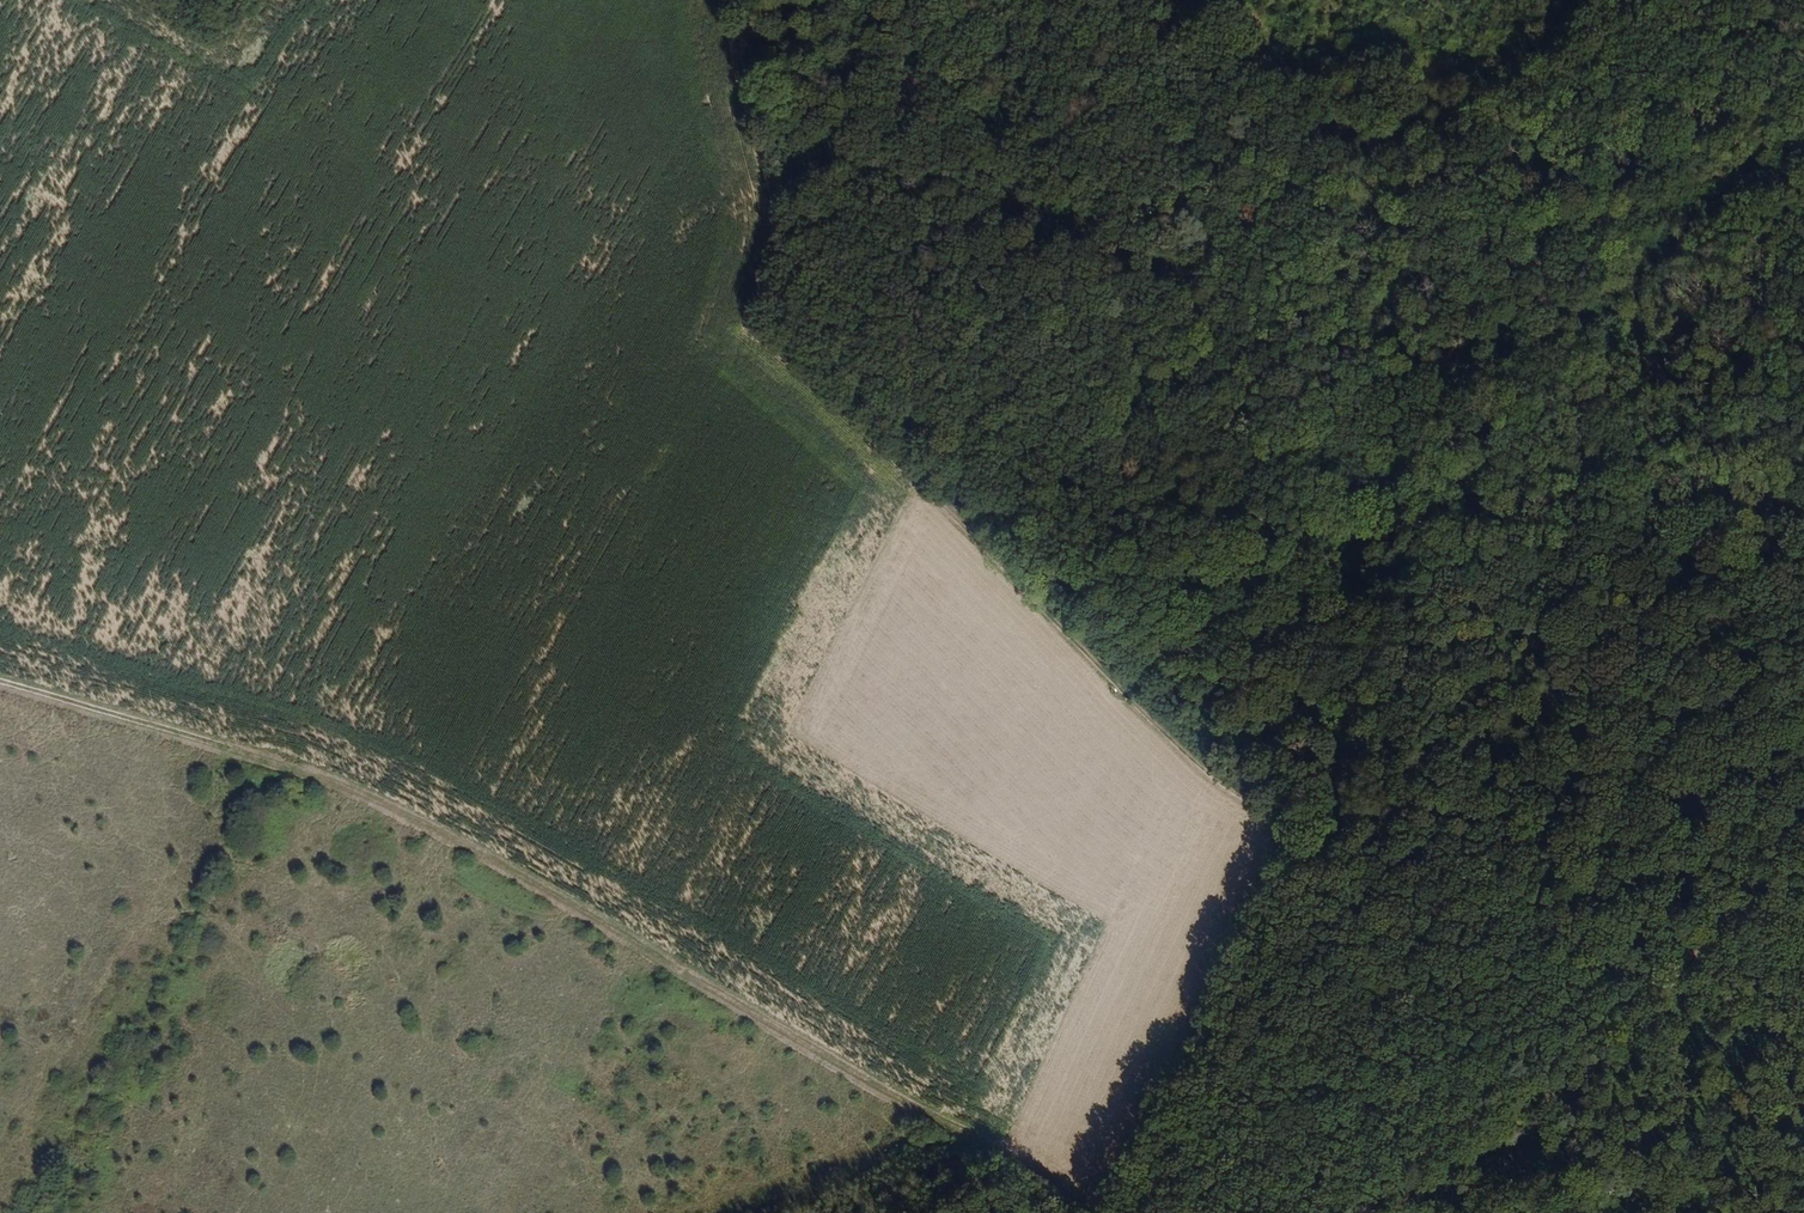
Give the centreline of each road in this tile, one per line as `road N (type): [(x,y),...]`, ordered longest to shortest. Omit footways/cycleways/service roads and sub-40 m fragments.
road 1 (track): [(0,681),(370,796),(1036,1166)]
road 2 (track): [(1370,1212),(1604,975)]

